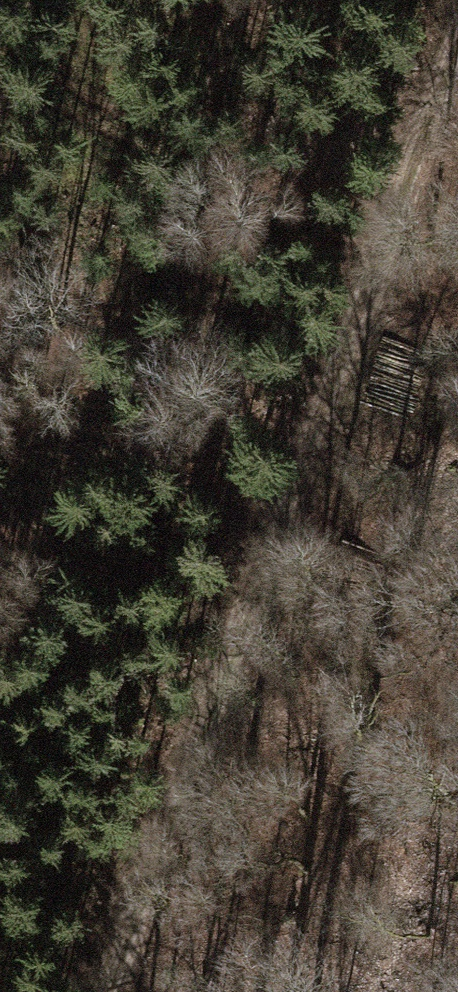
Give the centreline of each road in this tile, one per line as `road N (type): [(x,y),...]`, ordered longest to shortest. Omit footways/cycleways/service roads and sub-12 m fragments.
road 1 (track): [(457,29),(100,991)]
road 2 (track): [(0,712),(246,607)]
road 3 (track): [(457,336),(285,500)]

